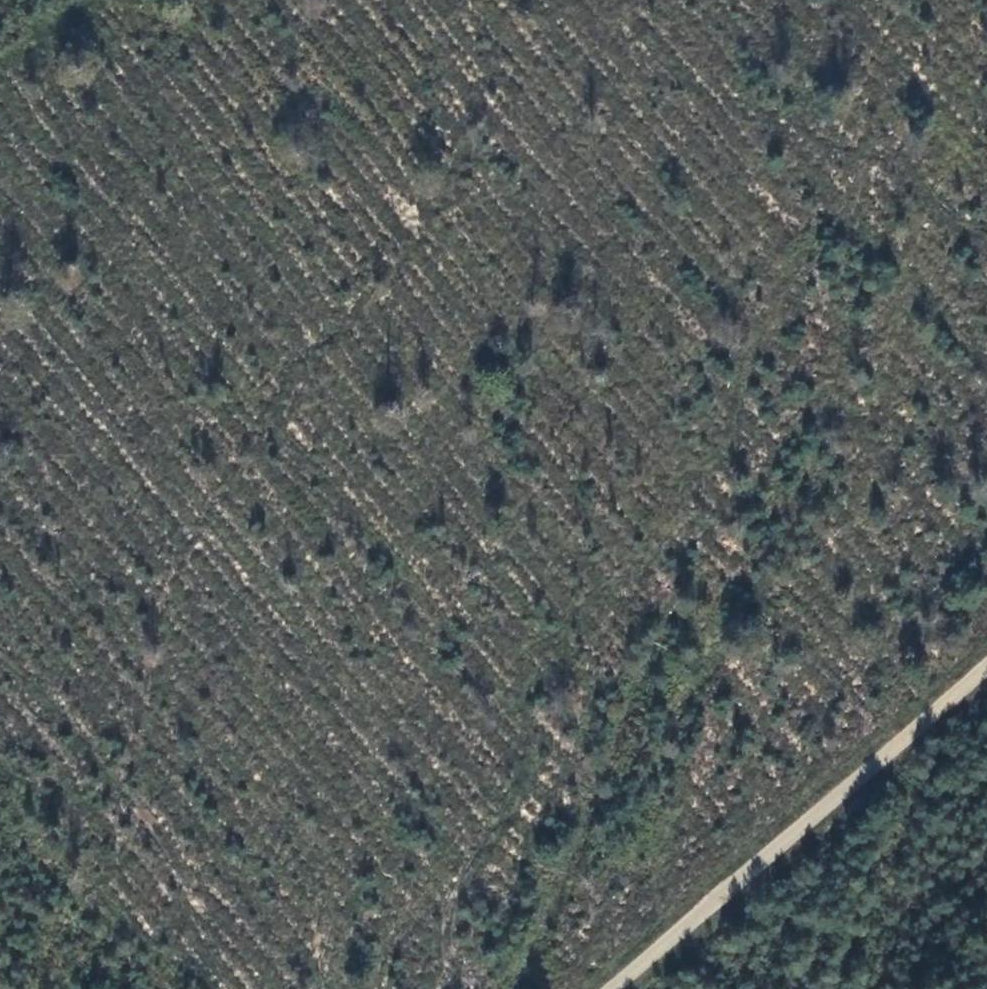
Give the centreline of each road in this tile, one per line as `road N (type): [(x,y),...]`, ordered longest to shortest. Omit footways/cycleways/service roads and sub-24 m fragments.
road 1 (track): [(986,670),(614,988)]

